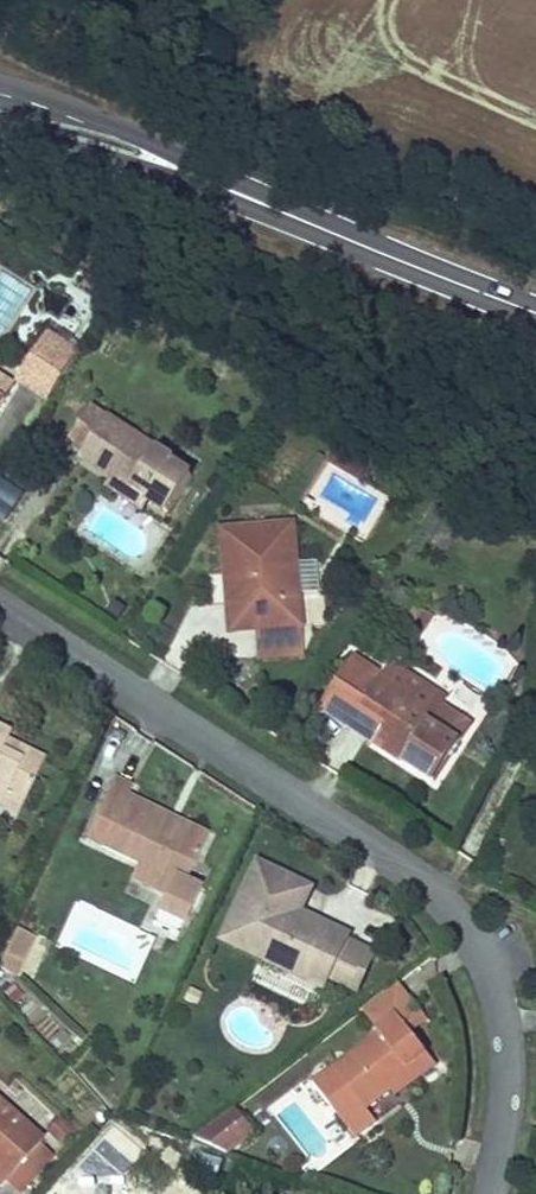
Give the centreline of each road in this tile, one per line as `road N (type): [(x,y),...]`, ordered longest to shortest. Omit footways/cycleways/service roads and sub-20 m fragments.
road 1 (residential): [(0,602),(384,851),(468,928),(488,968),(504,1046),(486,1193)]
road 2 (secondary): [(205,180),(535,309)]
road 3 (secondary): [(205,180),(115,127),(0,88)]
road 4 (secondary): [(0,132),(205,180)]

